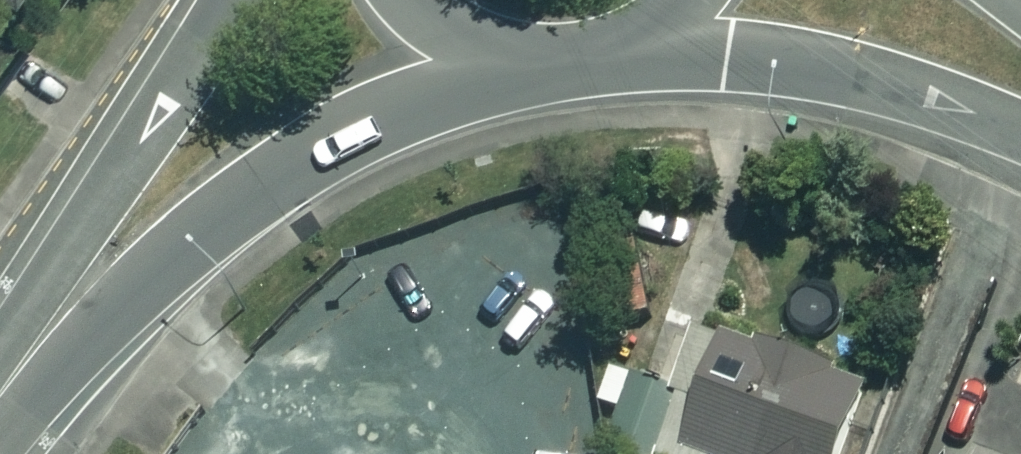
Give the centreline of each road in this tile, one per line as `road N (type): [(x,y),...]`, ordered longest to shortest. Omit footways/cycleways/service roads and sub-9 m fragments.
road 1 (tertiary): [(491,65),(259,183),(167,255),(0,409)]
road 2 (tertiary): [(0,360),(61,230),(223,0)]
road 3 (secondary): [(1020,134),(948,102),(825,69),(661,39)]
road 4 (secondary): [(661,39),(608,65),(550,74),(491,65)]

